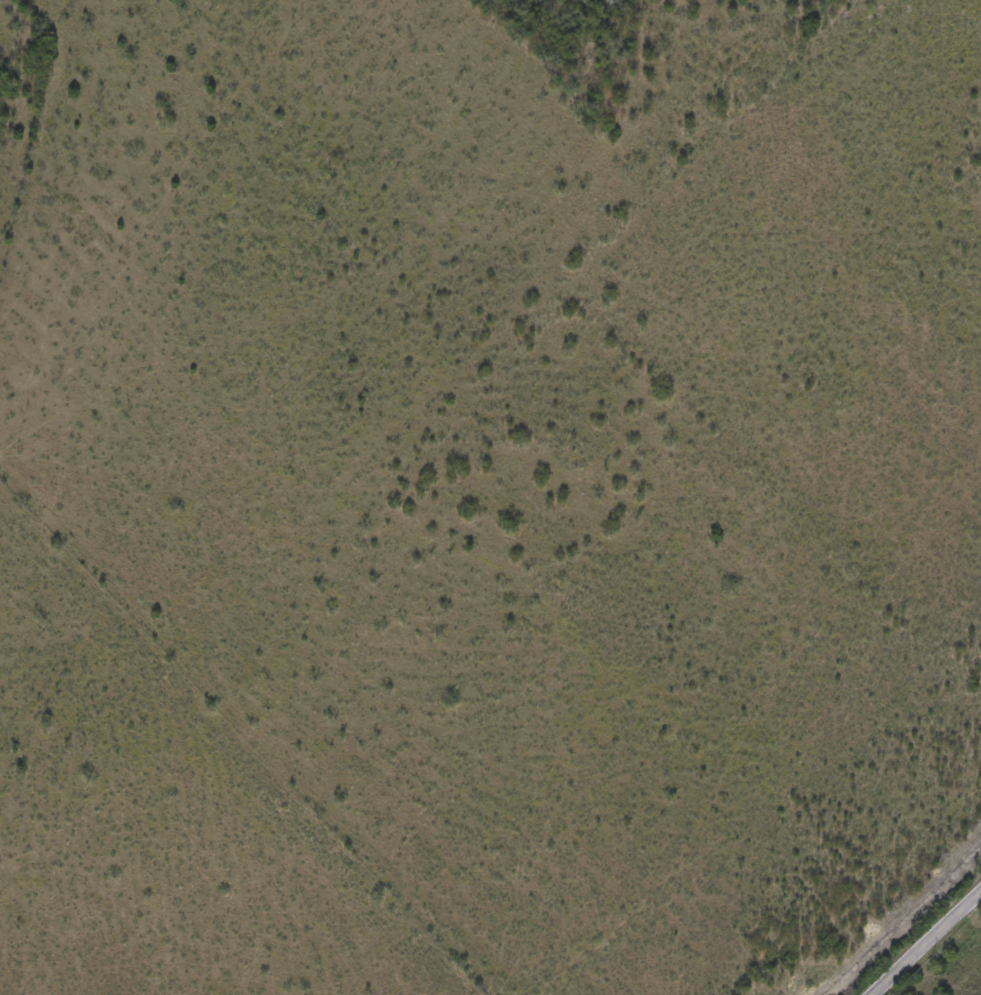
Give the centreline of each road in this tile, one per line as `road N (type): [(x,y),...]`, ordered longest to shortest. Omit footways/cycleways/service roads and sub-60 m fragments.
road 1 (residential): [(867,994),(980,888)]

